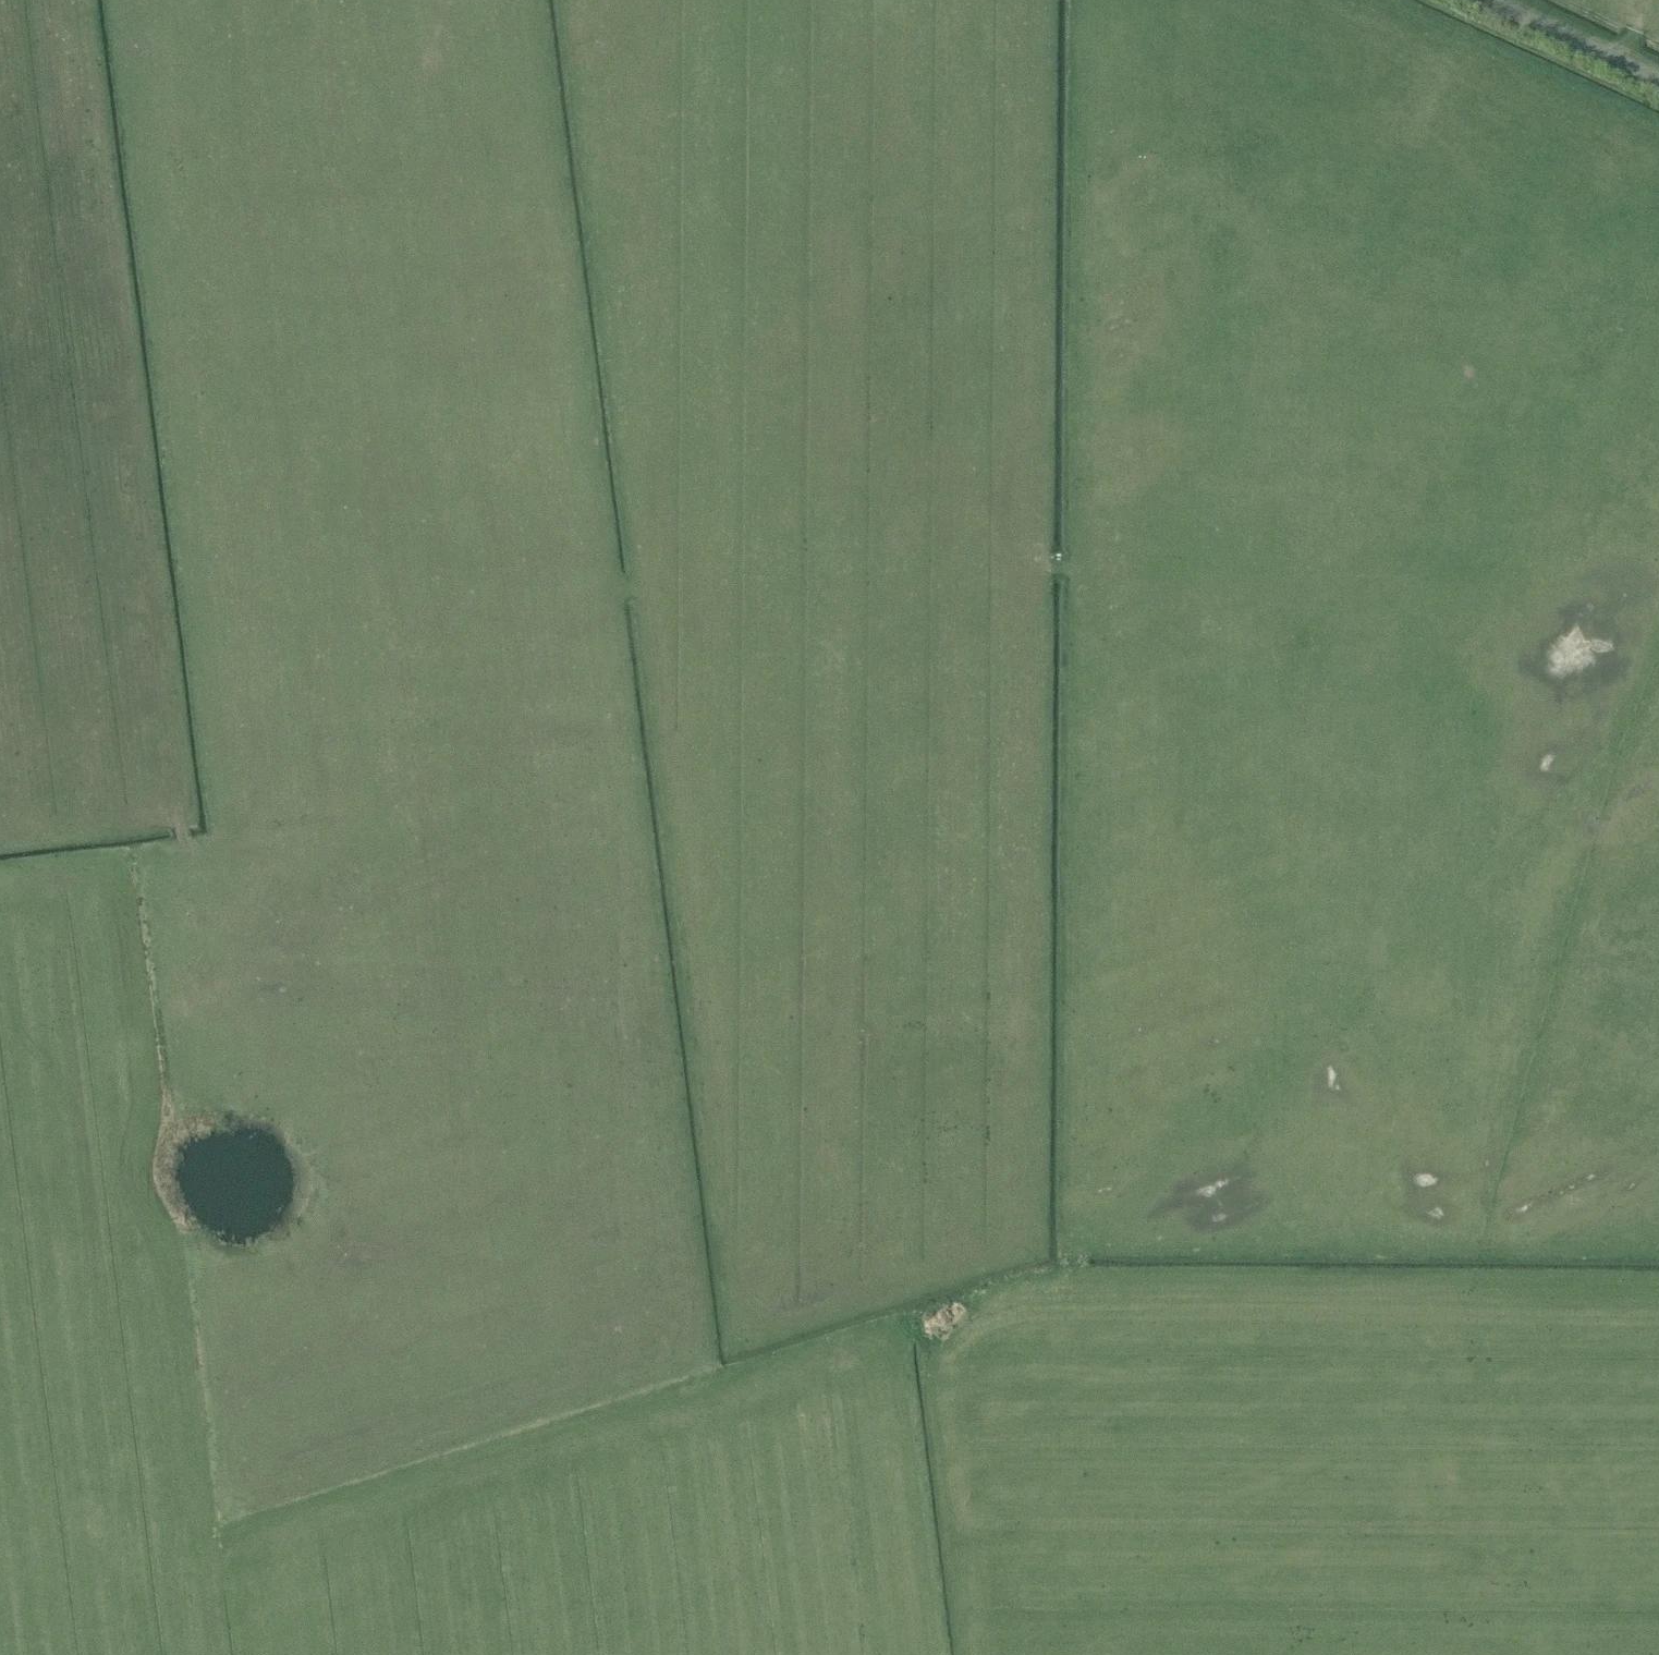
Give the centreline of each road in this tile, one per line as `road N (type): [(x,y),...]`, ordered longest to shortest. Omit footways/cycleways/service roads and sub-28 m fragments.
road 1 (unclassified): [(1658,78),(1496,0)]

